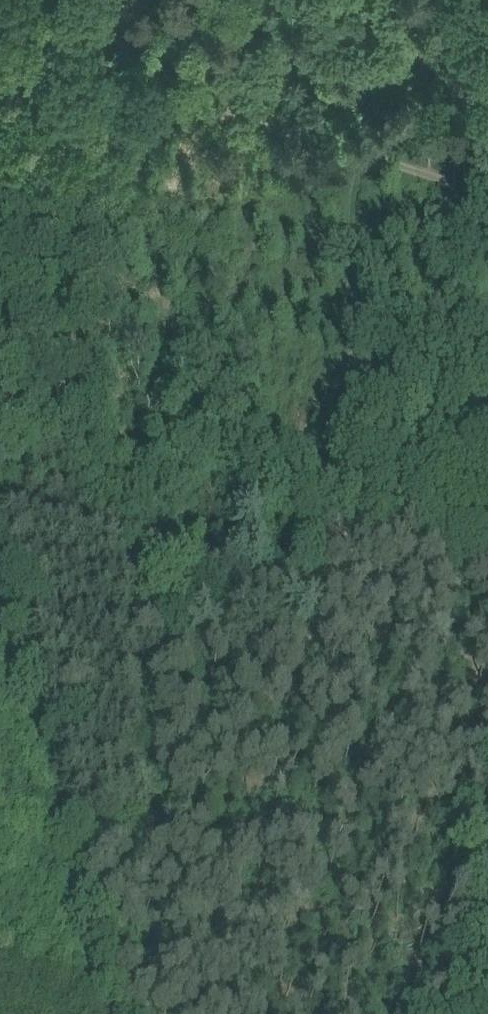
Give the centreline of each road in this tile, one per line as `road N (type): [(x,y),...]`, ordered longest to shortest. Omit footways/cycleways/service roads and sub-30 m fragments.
road 1 (track): [(0,42),(332,133),(299,394),(347,412),(338,626),(225,1013)]
road 2 (track): [(487,807),(444,945),(480,968),(463,1013)]
road 3 (track): [(487,175),(332,133)]
road 4 (track): [(342,531),(487,569)]

